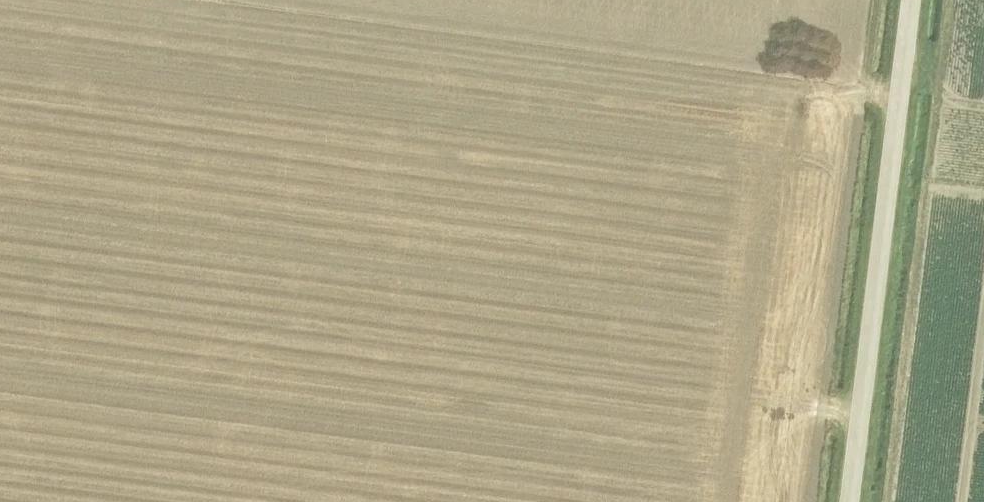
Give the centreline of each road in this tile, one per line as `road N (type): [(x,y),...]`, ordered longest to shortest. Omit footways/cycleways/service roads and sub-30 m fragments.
road 1 (unclassified): [(849,501),(911,0)]

